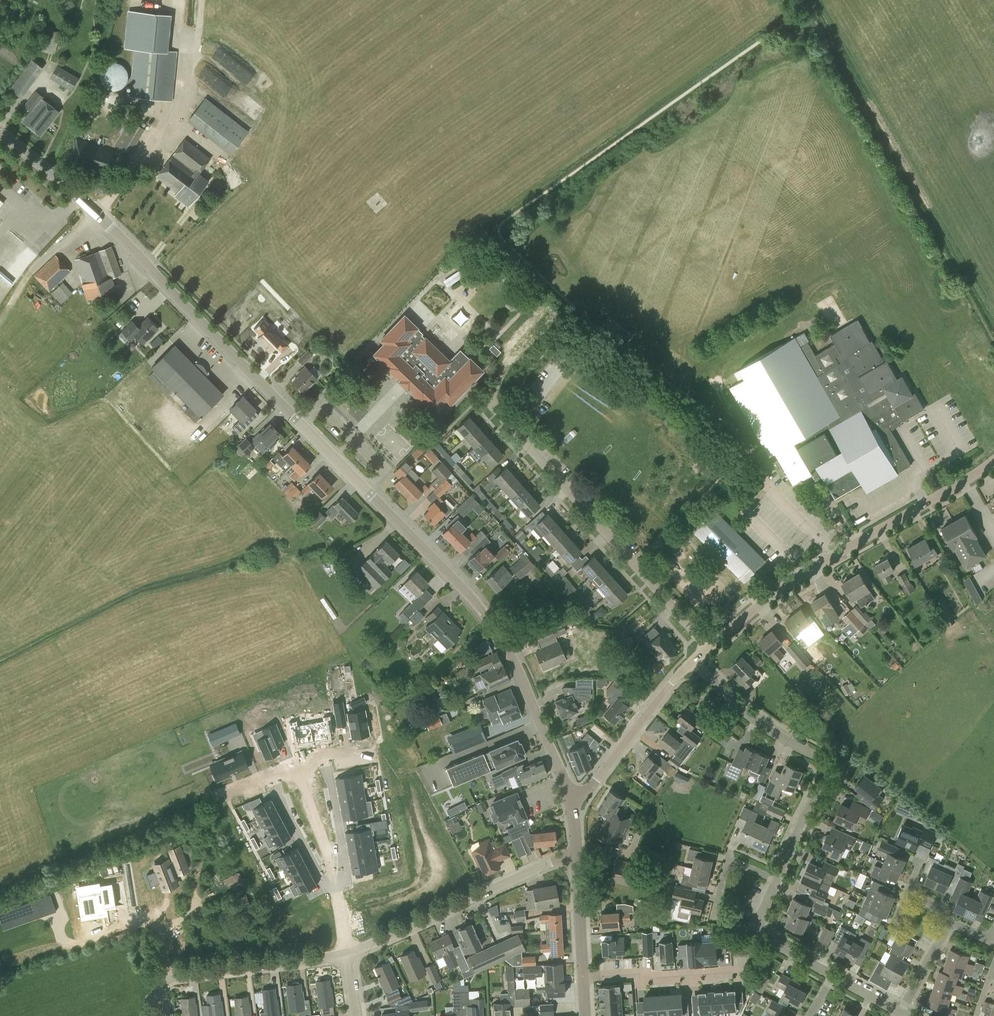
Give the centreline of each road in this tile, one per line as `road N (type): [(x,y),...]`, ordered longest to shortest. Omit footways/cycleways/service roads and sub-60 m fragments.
road 1 (secondary): [(575,807),(510,650),(485,615),(93,208),(0,133)]
road 2 (tertiary): [(707,645),(806,572),(993,460)]
road 3 (residential): [(707,645),(495,408)]
road 4 (residential): [(777,879),(823,791),(824,765),(731,702),(692,660)]
road 5 (residential): [(345,954),(576,850)]
road 6 (residential): [(160,1015),(161,985),(173,977),(345,954)]
road 7 (residential): [(345,954),(337,884),(307,763)]
road 8 (tertiary): [(575,807),(692,660)]
road 9 (residential): [(761,924),(716,920),(727,858),(777,879)]
road 10 (residential): [(584,974),(744,971)]
road 11 (secondary): [(584,974),(576,850)]

